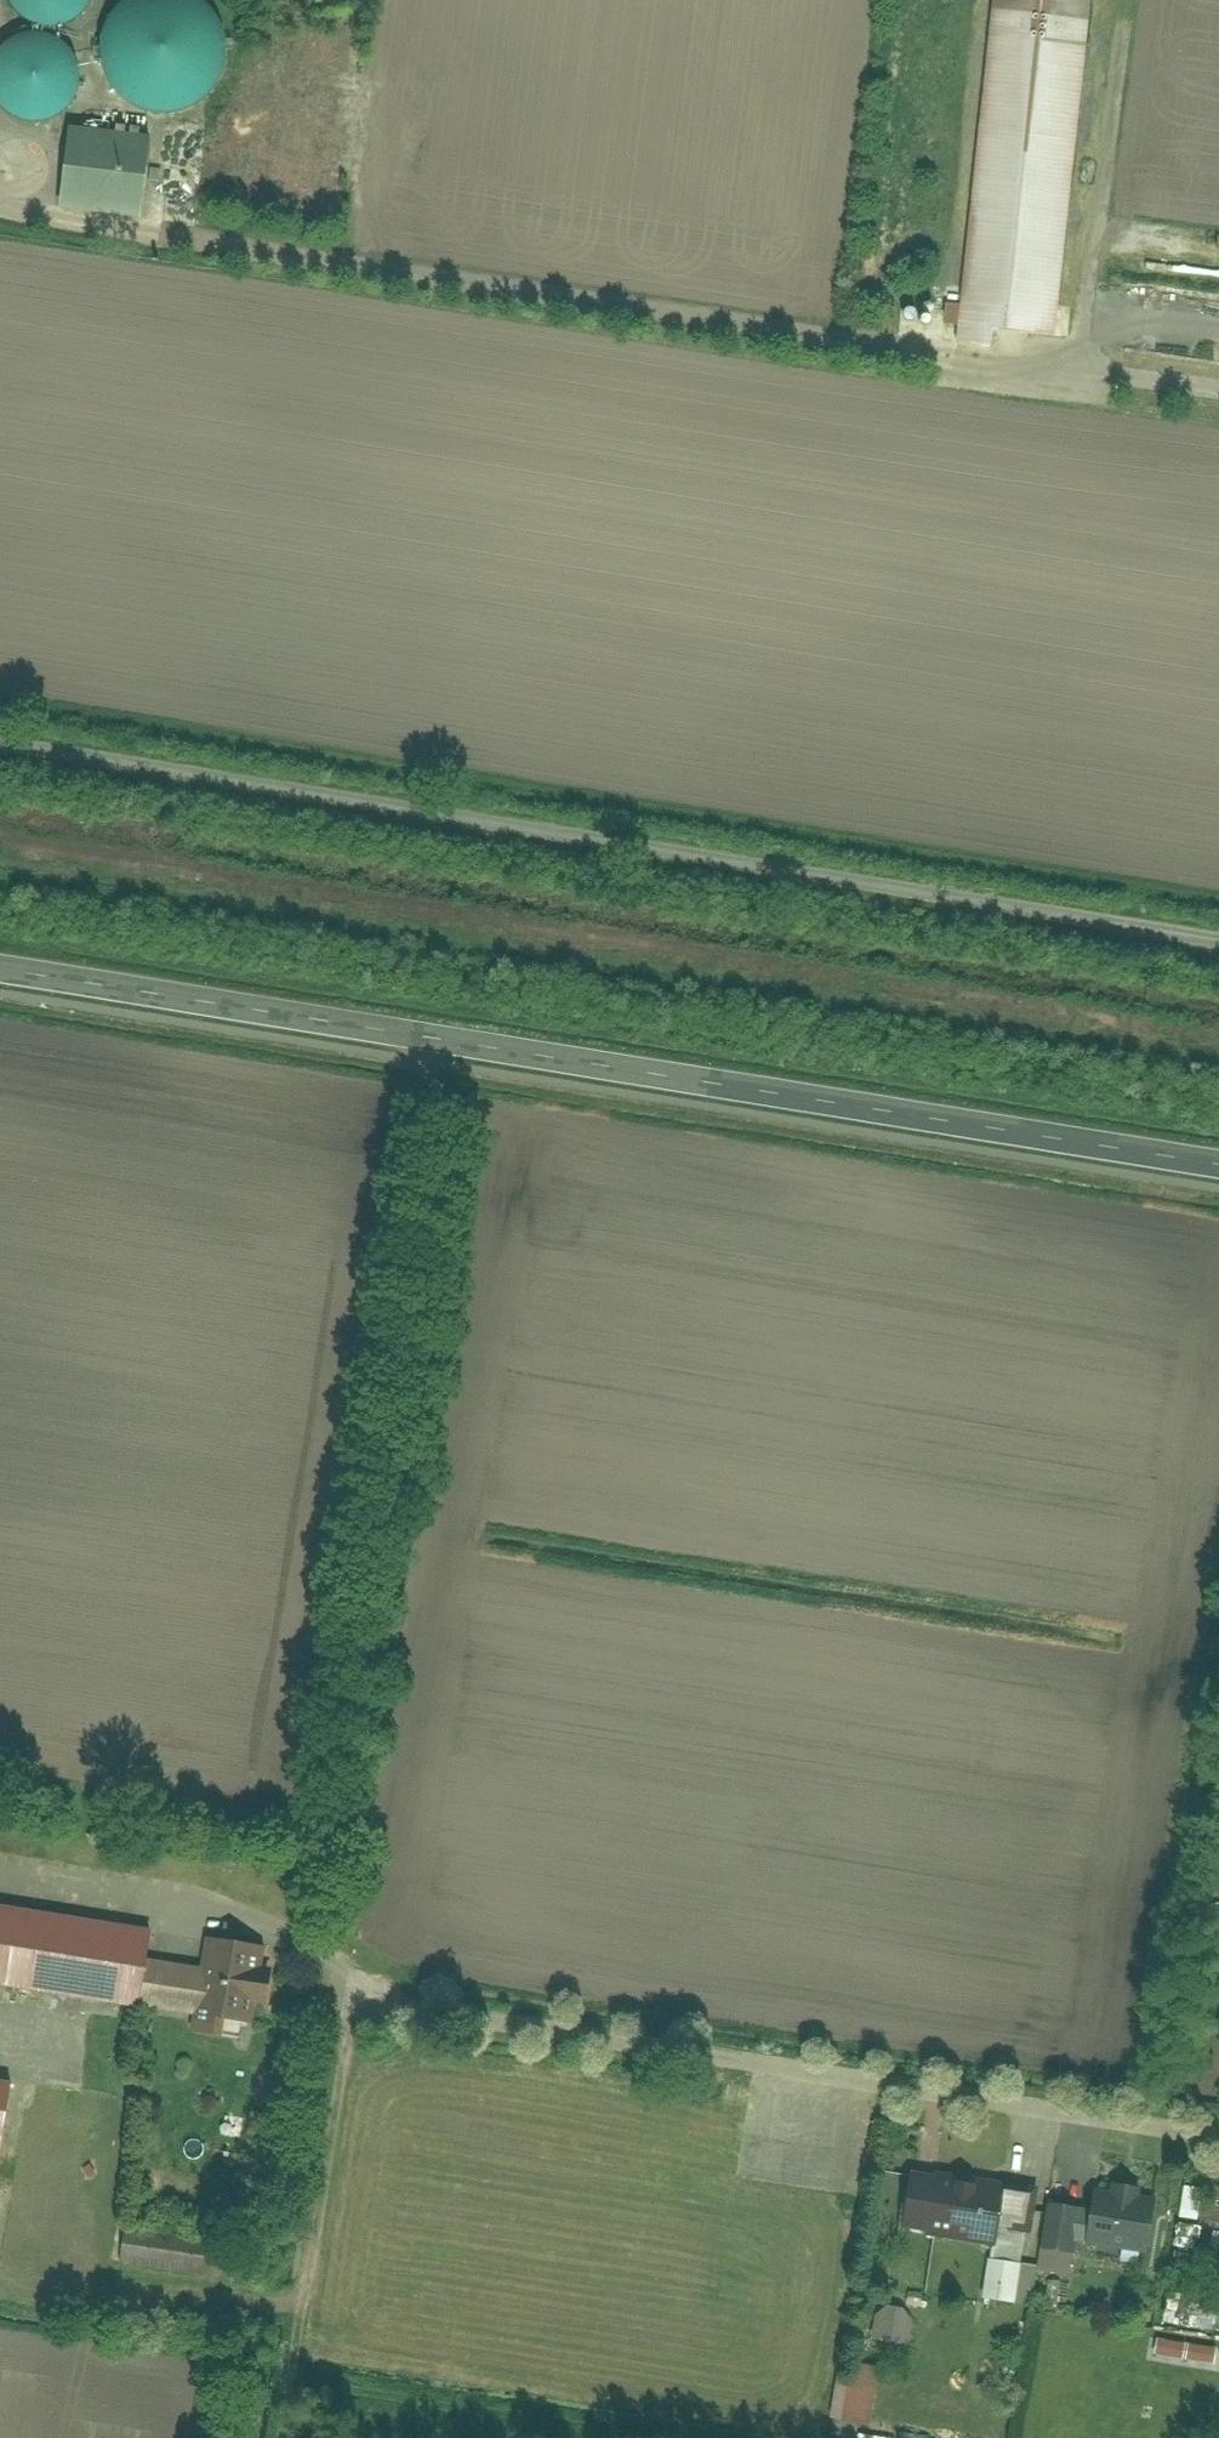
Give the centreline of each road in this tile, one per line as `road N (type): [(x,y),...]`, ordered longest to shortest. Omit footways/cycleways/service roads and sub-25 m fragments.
road 1 (residential): [(1218,941),(0,745)]
road 2 (tertiary): [(0,968),(1218,1163)]
road 3 (residential): [(1218,2131),(343,1992)]

